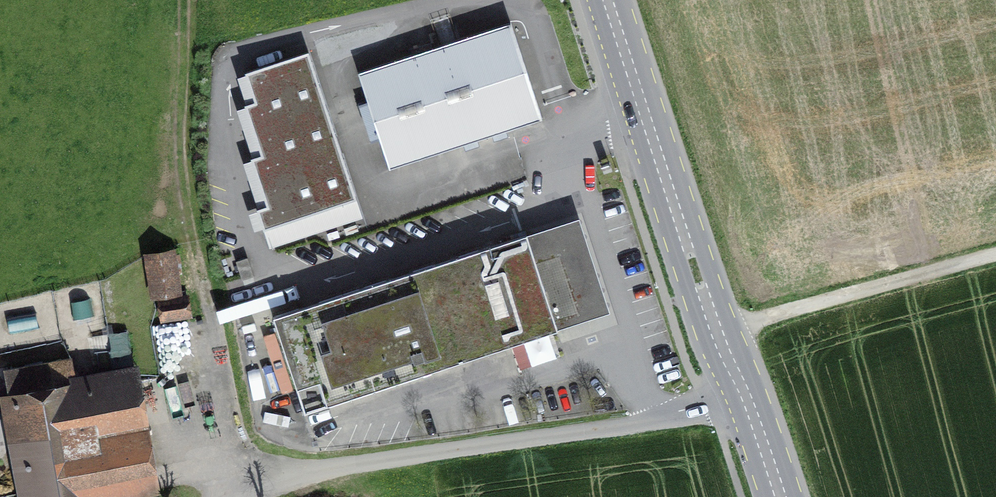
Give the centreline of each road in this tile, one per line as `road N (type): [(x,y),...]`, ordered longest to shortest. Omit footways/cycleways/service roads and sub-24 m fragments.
road 1 (unclassified): [(746,394),(627,426),(312,479),(267,496)]
road 2 (primary): [(609,0),(717,333),(746,394)]
road 3 (track): [(717,333),(995,253)]

